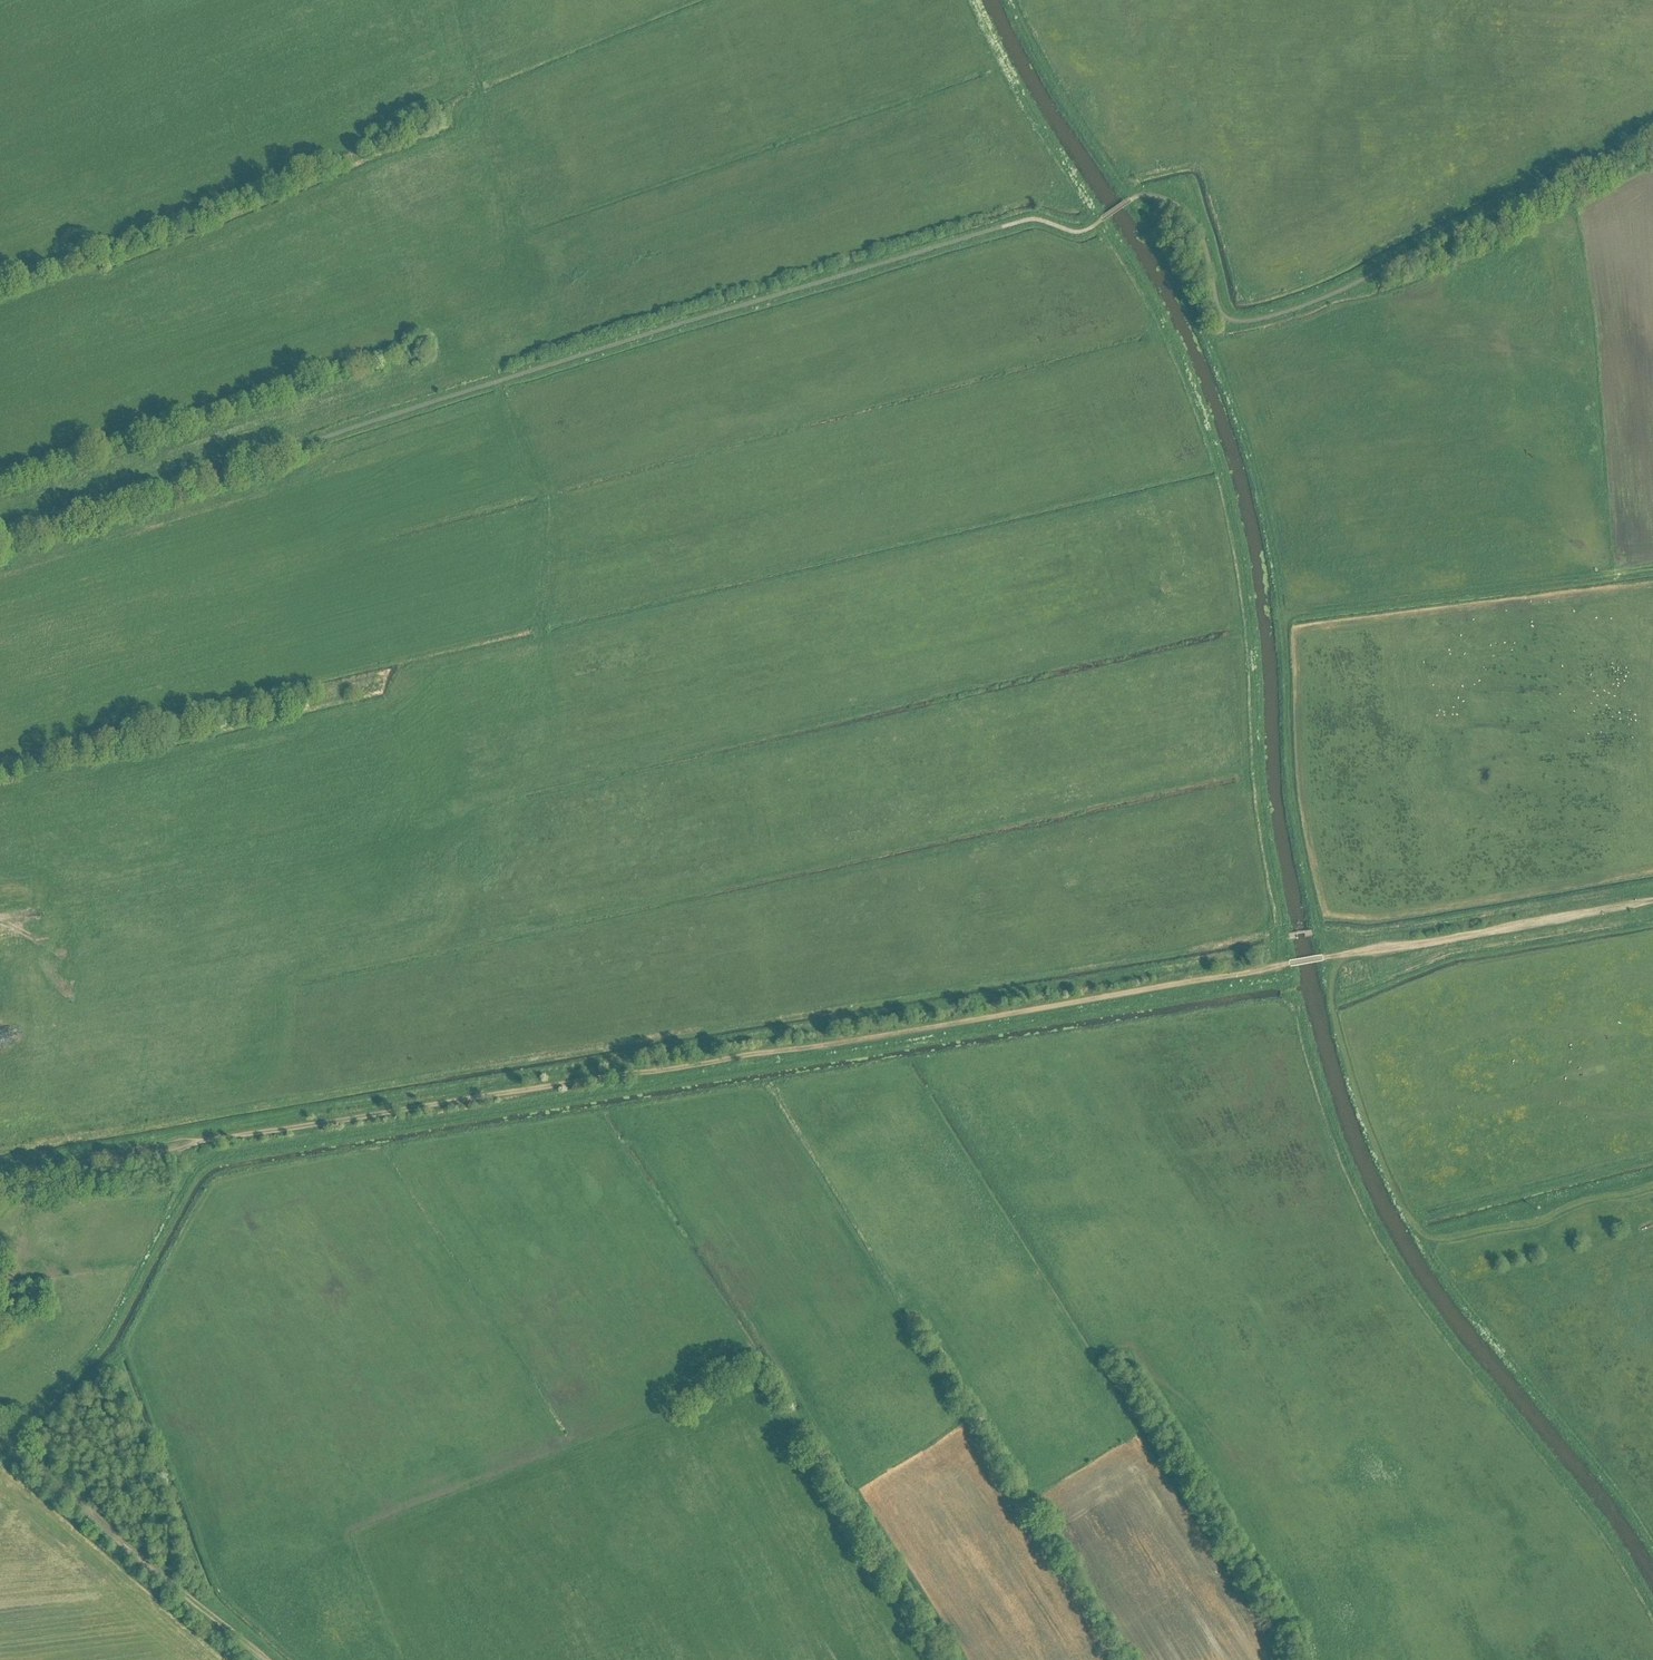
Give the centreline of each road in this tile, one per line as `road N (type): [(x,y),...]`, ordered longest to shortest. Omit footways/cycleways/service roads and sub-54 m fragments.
road 1 (track): [(0,1175),(1282,966)]
road 2 (track): [(262,1659),(0,1434)]
road 3 (track): [(1324,958),(1652,900)]

